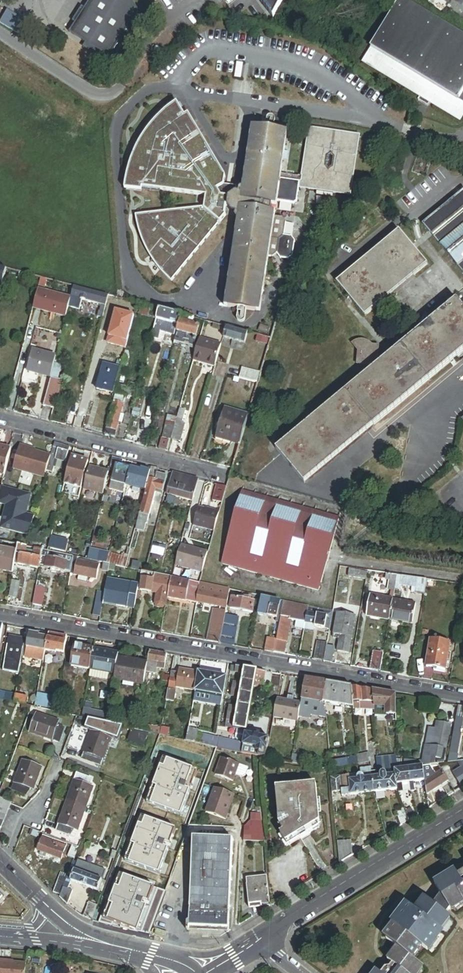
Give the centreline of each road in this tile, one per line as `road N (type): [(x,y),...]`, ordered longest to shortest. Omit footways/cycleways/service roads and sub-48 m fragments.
road 1 (residential): [(0,615),(462,697)]
road 2 (residential): [(260,944),(462,812)]
road 3 (residential): [(0,418),(226,477)]

